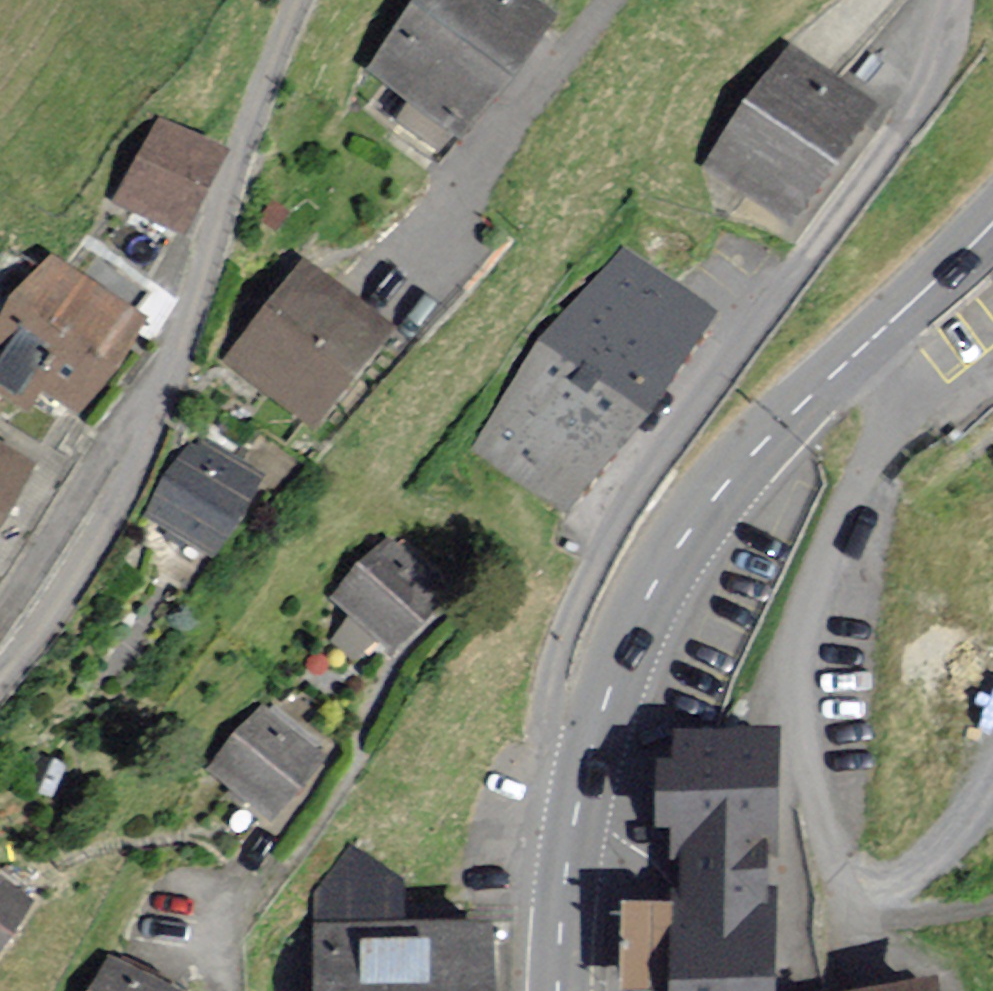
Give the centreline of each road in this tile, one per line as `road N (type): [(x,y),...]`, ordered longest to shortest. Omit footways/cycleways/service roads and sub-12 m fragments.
road 1 (residential): [(960,0),(925,82),(873,166),(681,421),(590,581),(558,657),(551,713),(559,731),(592,746)]
road 2 (residential): [(296,0),(165,389),(90,542),(0,676)]
road 3 (secondary): [(592,746),(630,634),(699,514),(992,226)]
road 4 (secondary): [(559,990),(569,864),(592,746)]

